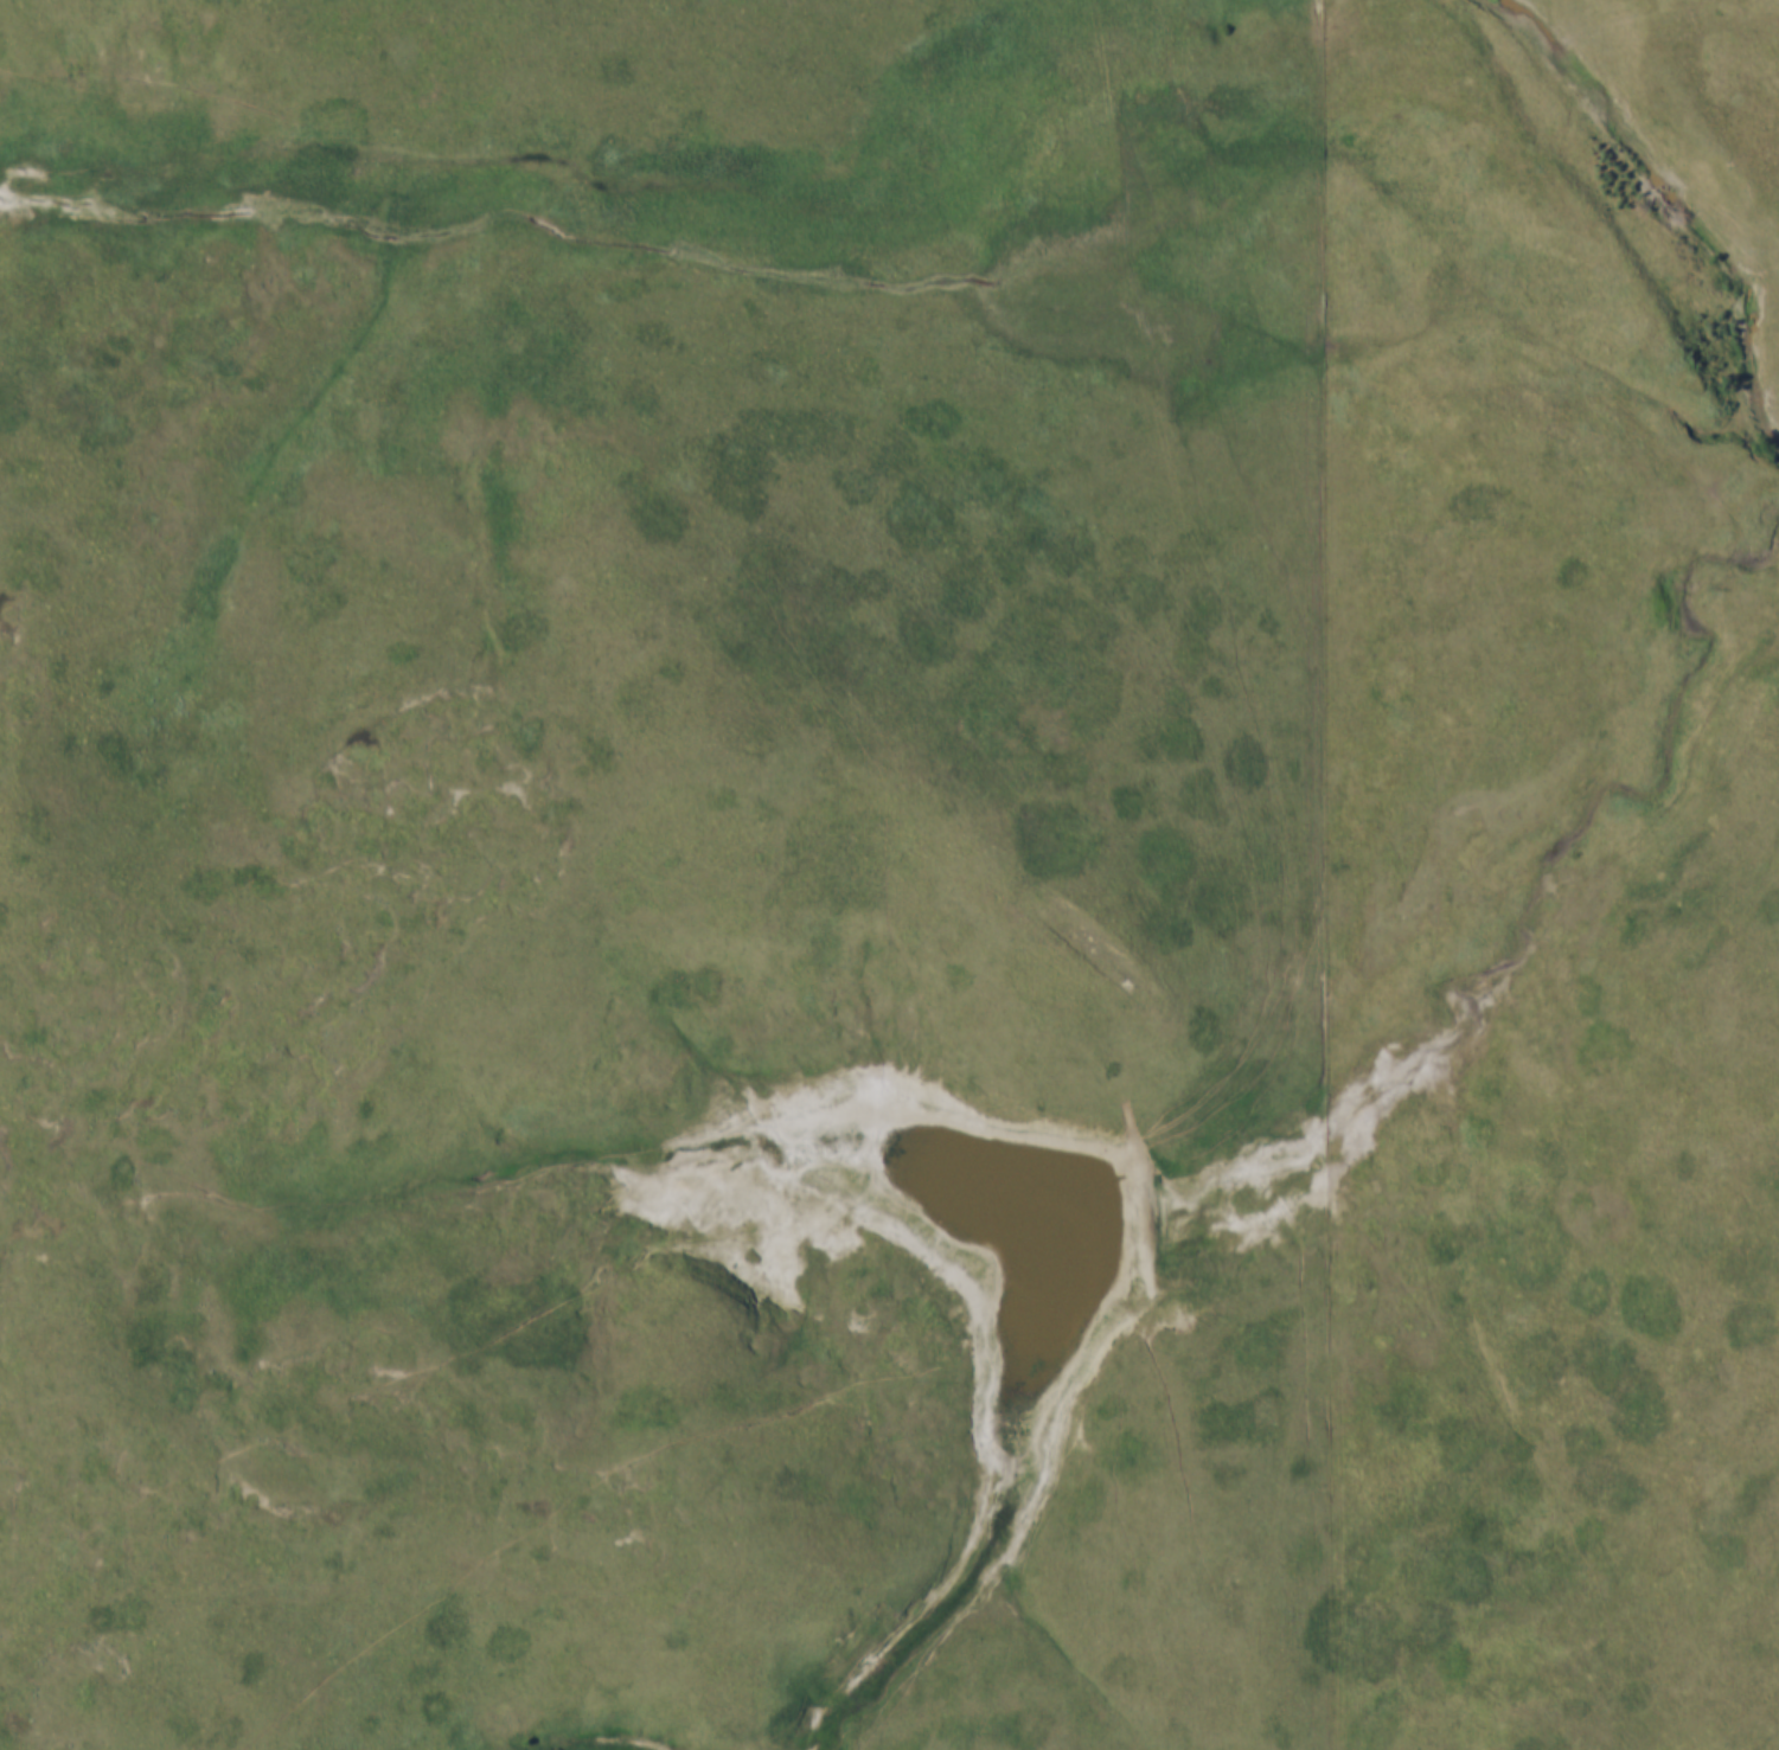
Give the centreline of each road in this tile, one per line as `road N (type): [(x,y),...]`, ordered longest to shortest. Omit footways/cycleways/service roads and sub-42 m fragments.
road 1 (track): [(1337,1749),(1324,0)]

